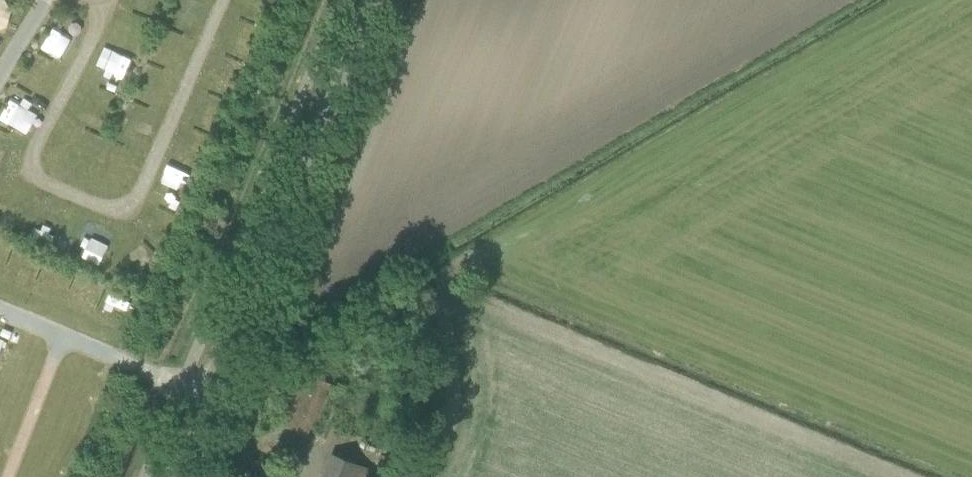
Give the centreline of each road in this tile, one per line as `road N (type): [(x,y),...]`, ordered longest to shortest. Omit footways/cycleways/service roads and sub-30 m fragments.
road 1 (tertiary): [(175,476),(370,0)]

